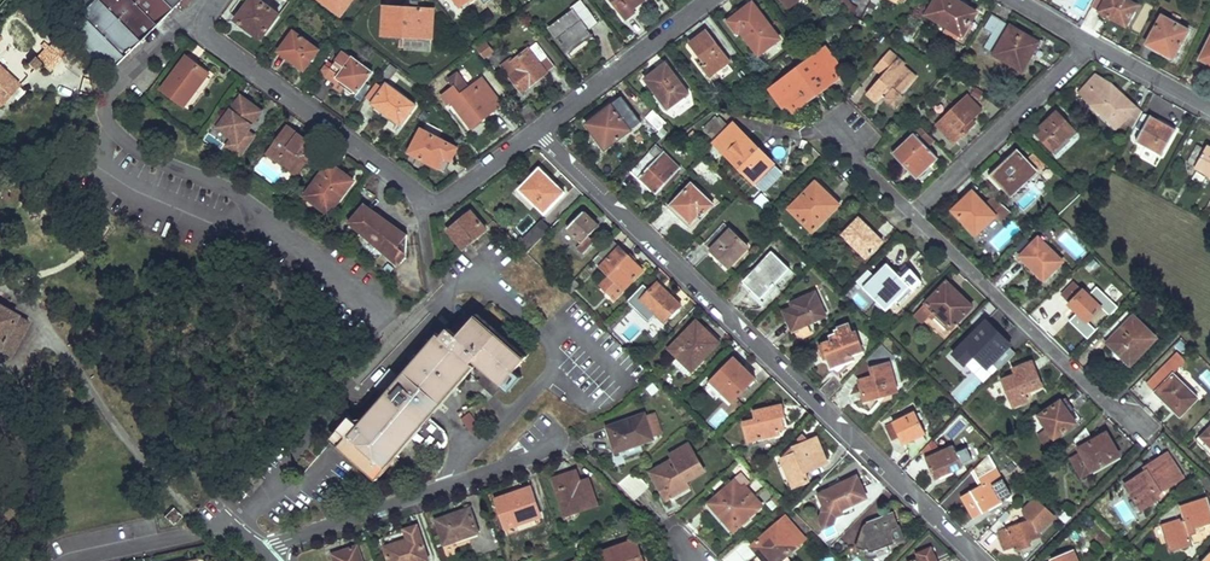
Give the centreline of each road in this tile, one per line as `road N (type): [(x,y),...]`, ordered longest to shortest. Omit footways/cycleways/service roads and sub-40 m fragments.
road 1 (residential): [(980,560),(539,134)]
road 2 (residential): [(1087,39),(915,209),(1147,439)]
road 3 (residential): [(539,134),(447,201),(427,204),(209,37),(204,22),(216,0)]
road 4 (residential): [(711,0),(539,134)]
road 5 (residential): [(70,560),(207,522)]
road 6 (residential): [(1209,101),(1087,39)]

